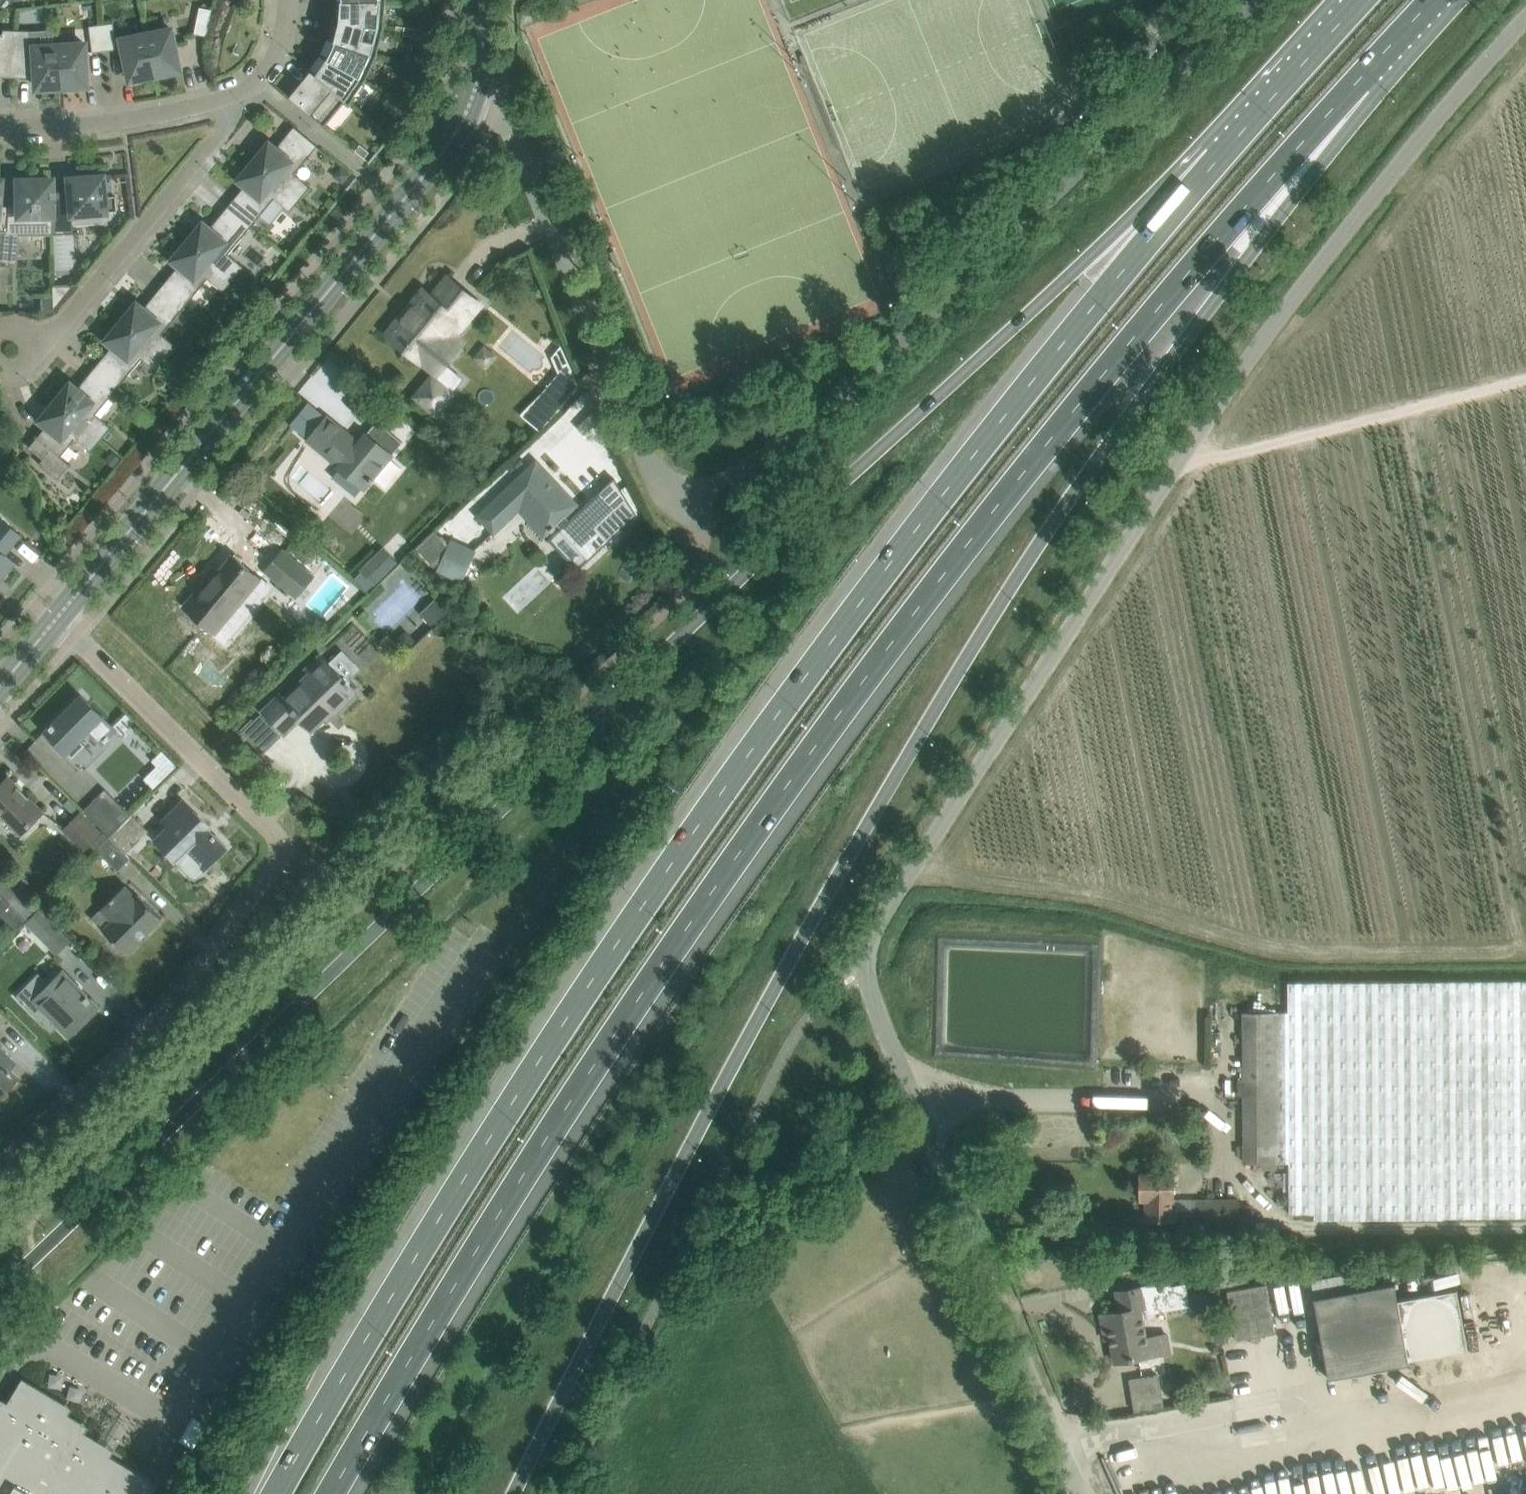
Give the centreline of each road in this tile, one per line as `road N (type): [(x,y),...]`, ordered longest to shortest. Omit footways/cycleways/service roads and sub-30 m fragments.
road 1 (unclassified): [(1081,1493),(864,976),(867,953),(892,900),(1268,337),(1434,117),(1525,19)]
road 2 (primary): [(1218,158),(1085,263),(0,1289)]
road 3 (primary): [(514,1493),(744,1044),(877,816),(1018,584),(1143,394),(1252,251),(1358,79)]
road 4 (motorway): [(1103,293),(619,935),(368,1323),(272,1493)]
road 5 (motorway): [(338,1493),(667,962),(860,695),(1150,322)]
road 6 (unclassified): [(695,495),(832,407),(1259,0)]
road 7 (residential): [(0,1170),(156,1021),(272,868),(278,847),(57,617)]
road 8 (tertiary): [(57,617),(398,207),(448,144),(473,96)]
road 9 (unclassified): [(695,495),(667,485),(645,459),(508,136),(494,110),(473,96)]
road 10 (track): [(1178,467),(1525,381)]
road 11 (residential): [(234,94),(218,135),(51,334),(10,350)]
road 12 (primary): [(1150,322),(1358,79)]
road 13 (residential): [(234,94),(126,120),(0,127)]
road 14 (primary): [(1366,0),(1218,158)]
road 15 (primary): [(1218,158),(1103,293)]

